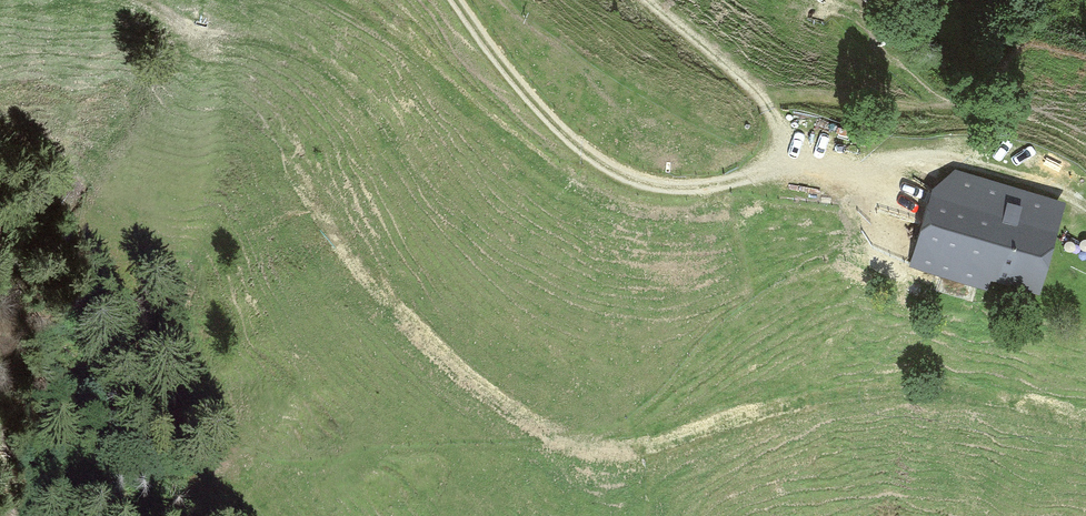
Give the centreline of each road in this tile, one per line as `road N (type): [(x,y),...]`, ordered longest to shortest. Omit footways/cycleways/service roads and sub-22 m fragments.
road 1 (track): [(641,0),(758,96),(778,131),(780,160),(708,187),(661,187),(615,174),(553,125),(451,0)]
road 2 (track): [(334,0),(538,163),(608,204),(690,212),(704,206),(708,187)]
road 3 (track): [(1085,208),(1056,190),(960,162),(869,167),(780,160)]

